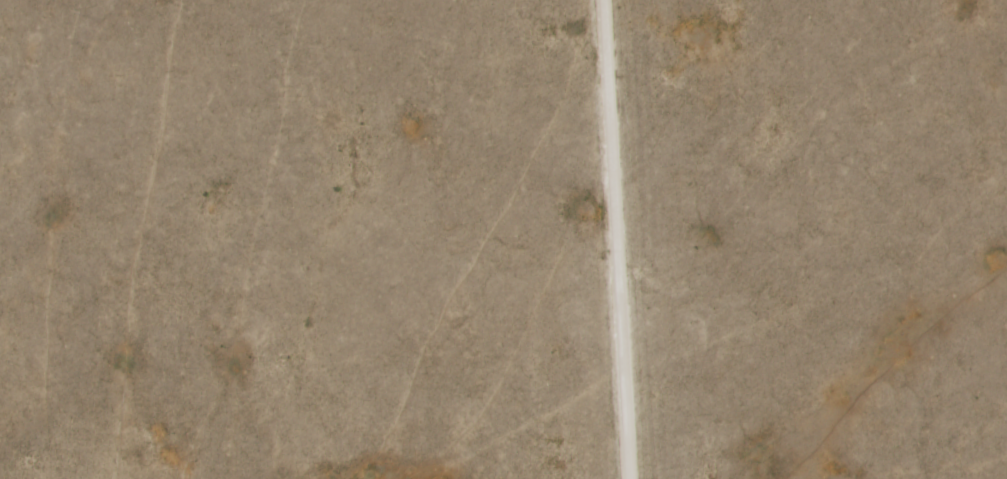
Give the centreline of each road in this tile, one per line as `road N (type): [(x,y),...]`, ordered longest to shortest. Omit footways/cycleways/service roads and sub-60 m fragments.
road 1 (residential): [(630,478),(604,0)]

